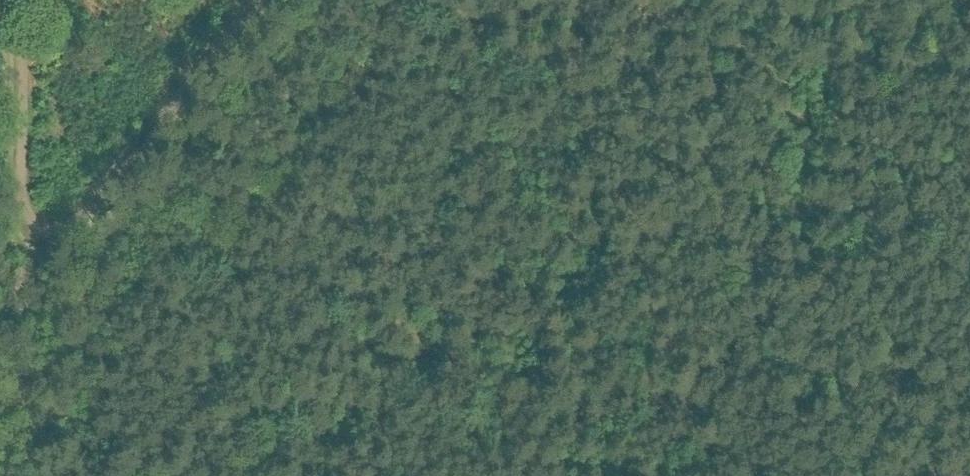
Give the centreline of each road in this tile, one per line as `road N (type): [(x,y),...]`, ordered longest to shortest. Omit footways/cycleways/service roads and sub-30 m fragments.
road 1 (track): [(0,314),(256,0)]
road 2 (track): [(24,0),(30,216),(42,230),(69,231)]

